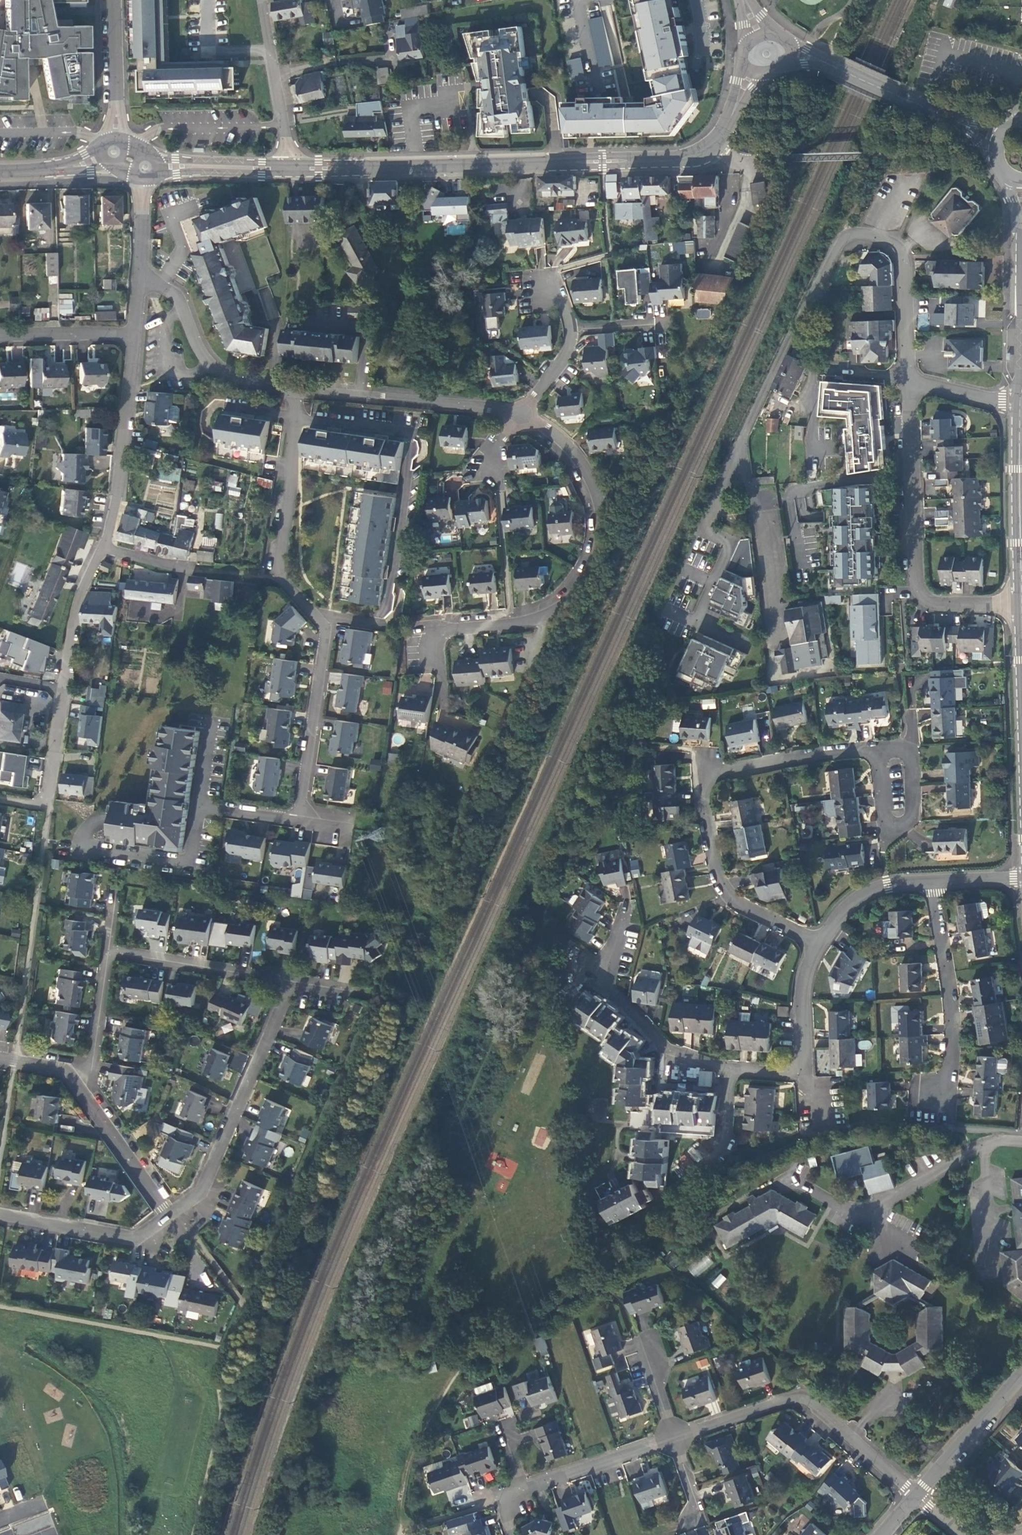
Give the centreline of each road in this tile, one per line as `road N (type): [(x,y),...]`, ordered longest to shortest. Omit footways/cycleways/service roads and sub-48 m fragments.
road 1 (residential): [(298,386),(274,578),(327,617),(301,818)]
road 2 (secondary): [(728,125),(711,147),(680,159),(292,170)]
road 3 (residential): [(419,631),(531,619),(568,598),(588,571),(600,526),(590,480),(568,447),(521,413)]
road 4 (residential): [(104,548),(72,622),(48,800),(0,793)]
road 5 (residential): [(673,1438),(808,1399),(916,1496)]
road 6 (residential): [(169,1216),(201,1193),(297,978)]
road 7 (residential): [(743,442),(849,237)]
road 8 (residential): [(822,948),(734,900),(718,878),(706,778)]
road 9 (residential): [(936,881),(952,1016),(948,1106)]
road 10 (residential): [(521,413),(298,386)]
road 11 (residential): [(135,335),(104,548)]
road 12 (residential): [(743,442),(704,529),(731,543),(697,622)]
road 13 (residential): [(298,386),(230,374),(169,283),(141,270)]
road 14 (residential): [(909,385),(918,593)]
road 15 (residential): [(913,743),(914,815),(885,839),(873,747)]
road 16 (residential): [(909,385),(903,252),(877,237),(849,237)]
road 17 (residential): [(297,978),(109,950)]
road 18 (residential): [(0,1214),(134,1238),(169,1216)]
road 19 (residential): [(292,170),(263,0)]
road 20 (residential): [(706,778),(873,747)]
road 21 (secondary): [(823,61),(971,128)]
road 22 (residential): [(1021,1376),(916,1496)]
road 23 (residential): [(104,548),(185,570),(259,578)]
road 24 (residential): [(526,1490),(673,1438)]
road 25 (residential): [(116,153),(116,0)]
road 26 (residential): [(732,1071),(659,1042),(605,994)]
road 27 (residential): [(87,1096),(109,950)]
road 28 (residential): [(87,1096),(169,1216)]
road 29 (secondary): [(292,170),(147,169)]
road 30 (residential): [(936,881),(858,899),(822,948)]
road 31 (residential): [(0,339),(135,335)]
road 32 (residential): [(732,1071),(727,1149),(690,1180)]
road 33 (residential): [(822,948),(806,1001),(806,1068)]

